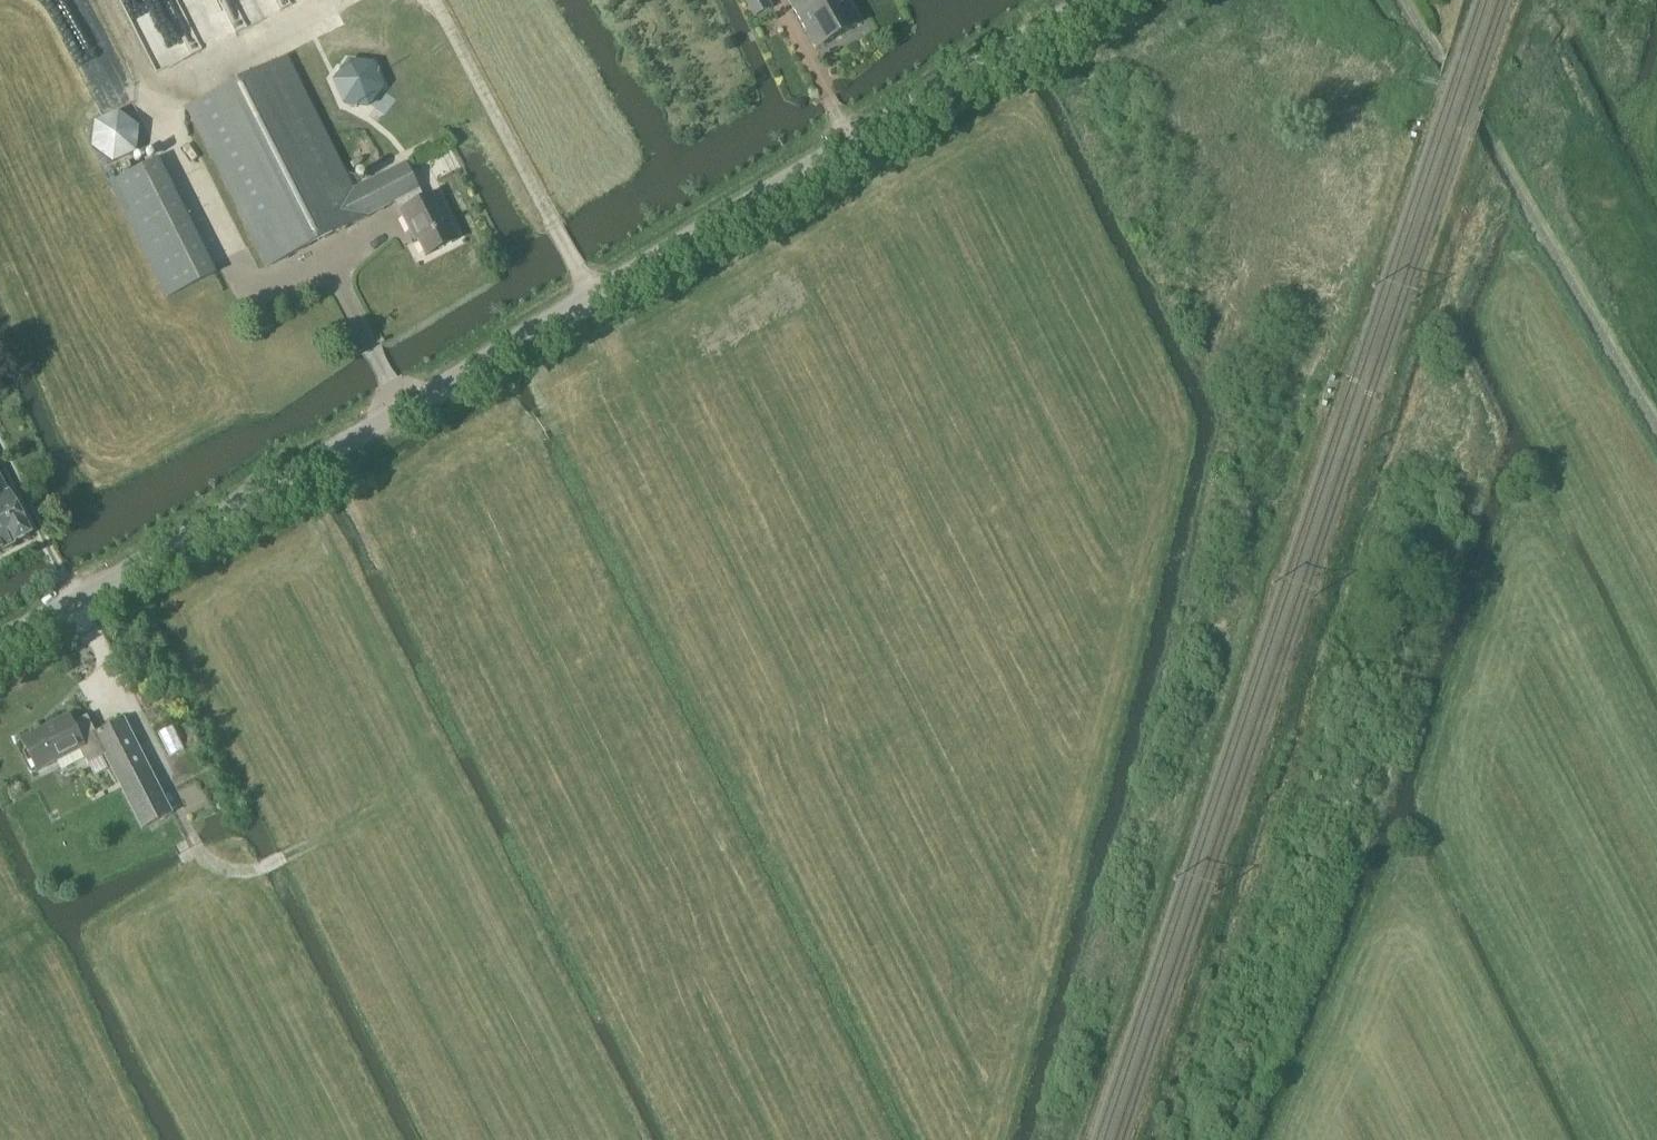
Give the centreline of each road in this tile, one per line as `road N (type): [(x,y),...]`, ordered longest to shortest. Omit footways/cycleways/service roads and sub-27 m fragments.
road 1 (unclassified): [(0,648),(1093,0)]
road 2 (track): [(253,292),(108,0)]

